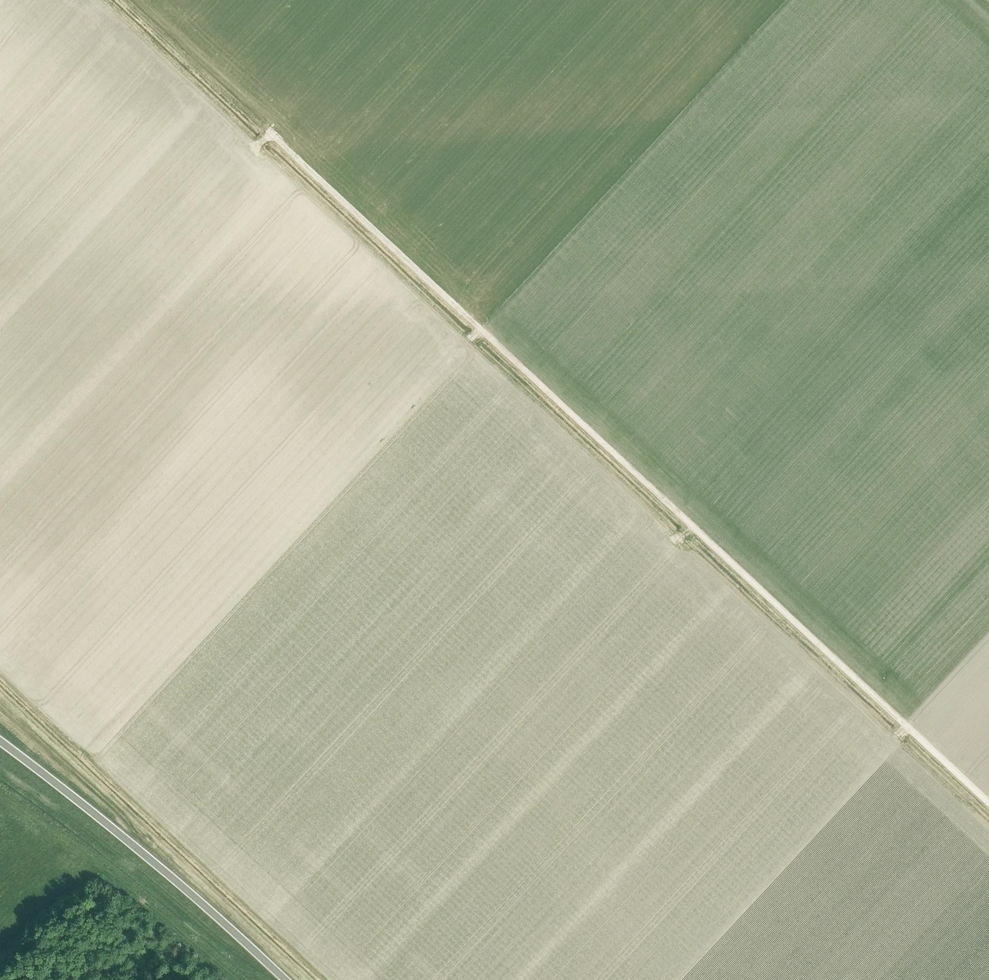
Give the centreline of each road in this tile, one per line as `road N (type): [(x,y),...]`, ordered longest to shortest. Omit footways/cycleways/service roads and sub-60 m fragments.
road 1 (tertiary): [(284,979),(0,743)]

